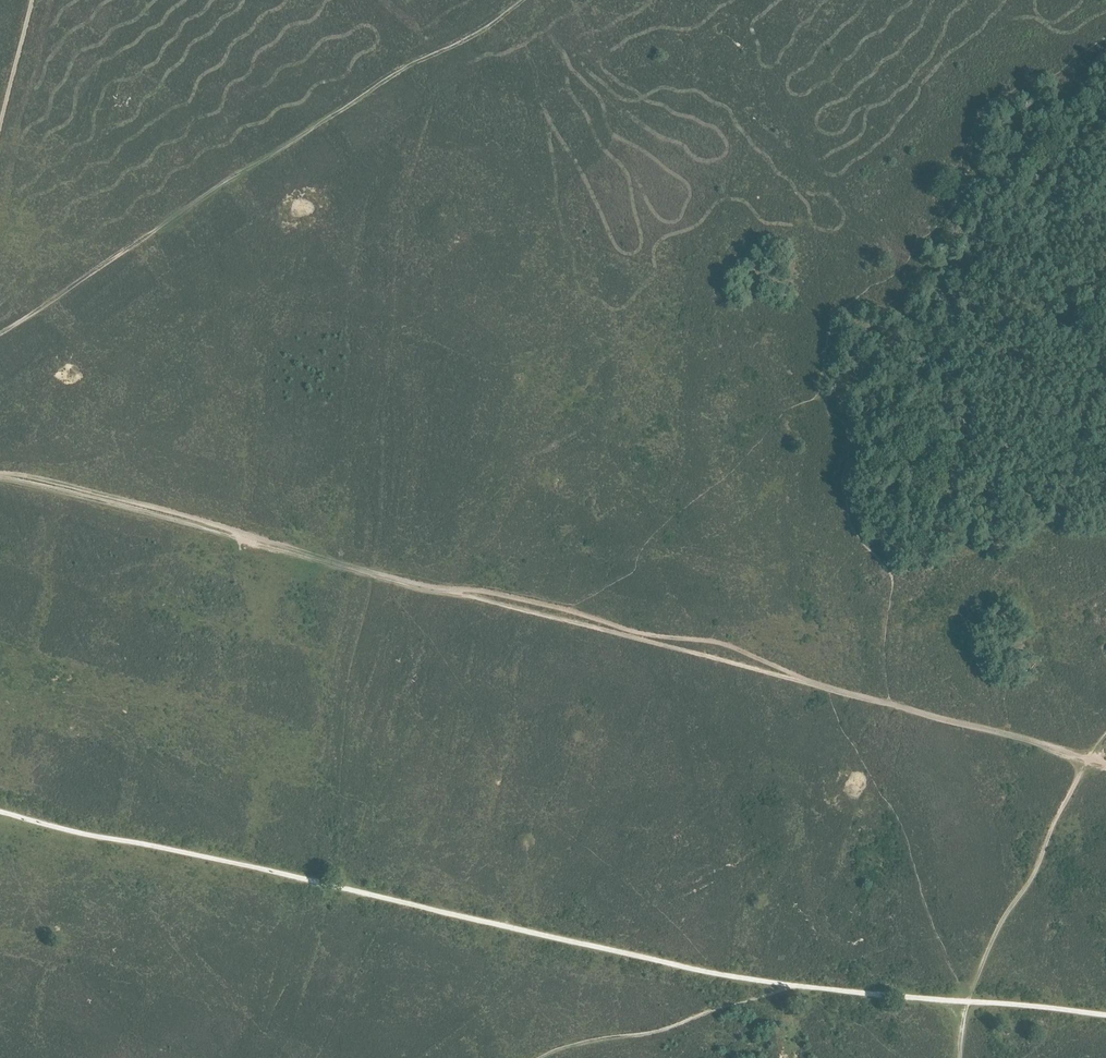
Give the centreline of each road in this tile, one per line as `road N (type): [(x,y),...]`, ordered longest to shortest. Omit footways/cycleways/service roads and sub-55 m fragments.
road 1 (track): [(0,336),(408,68),(495,25),(522,0)]
road 2 (track): [(971,1000),(997,931),(1037,875),(1088,758)]
road 3 (track): [(787,987),(539,1057)]

